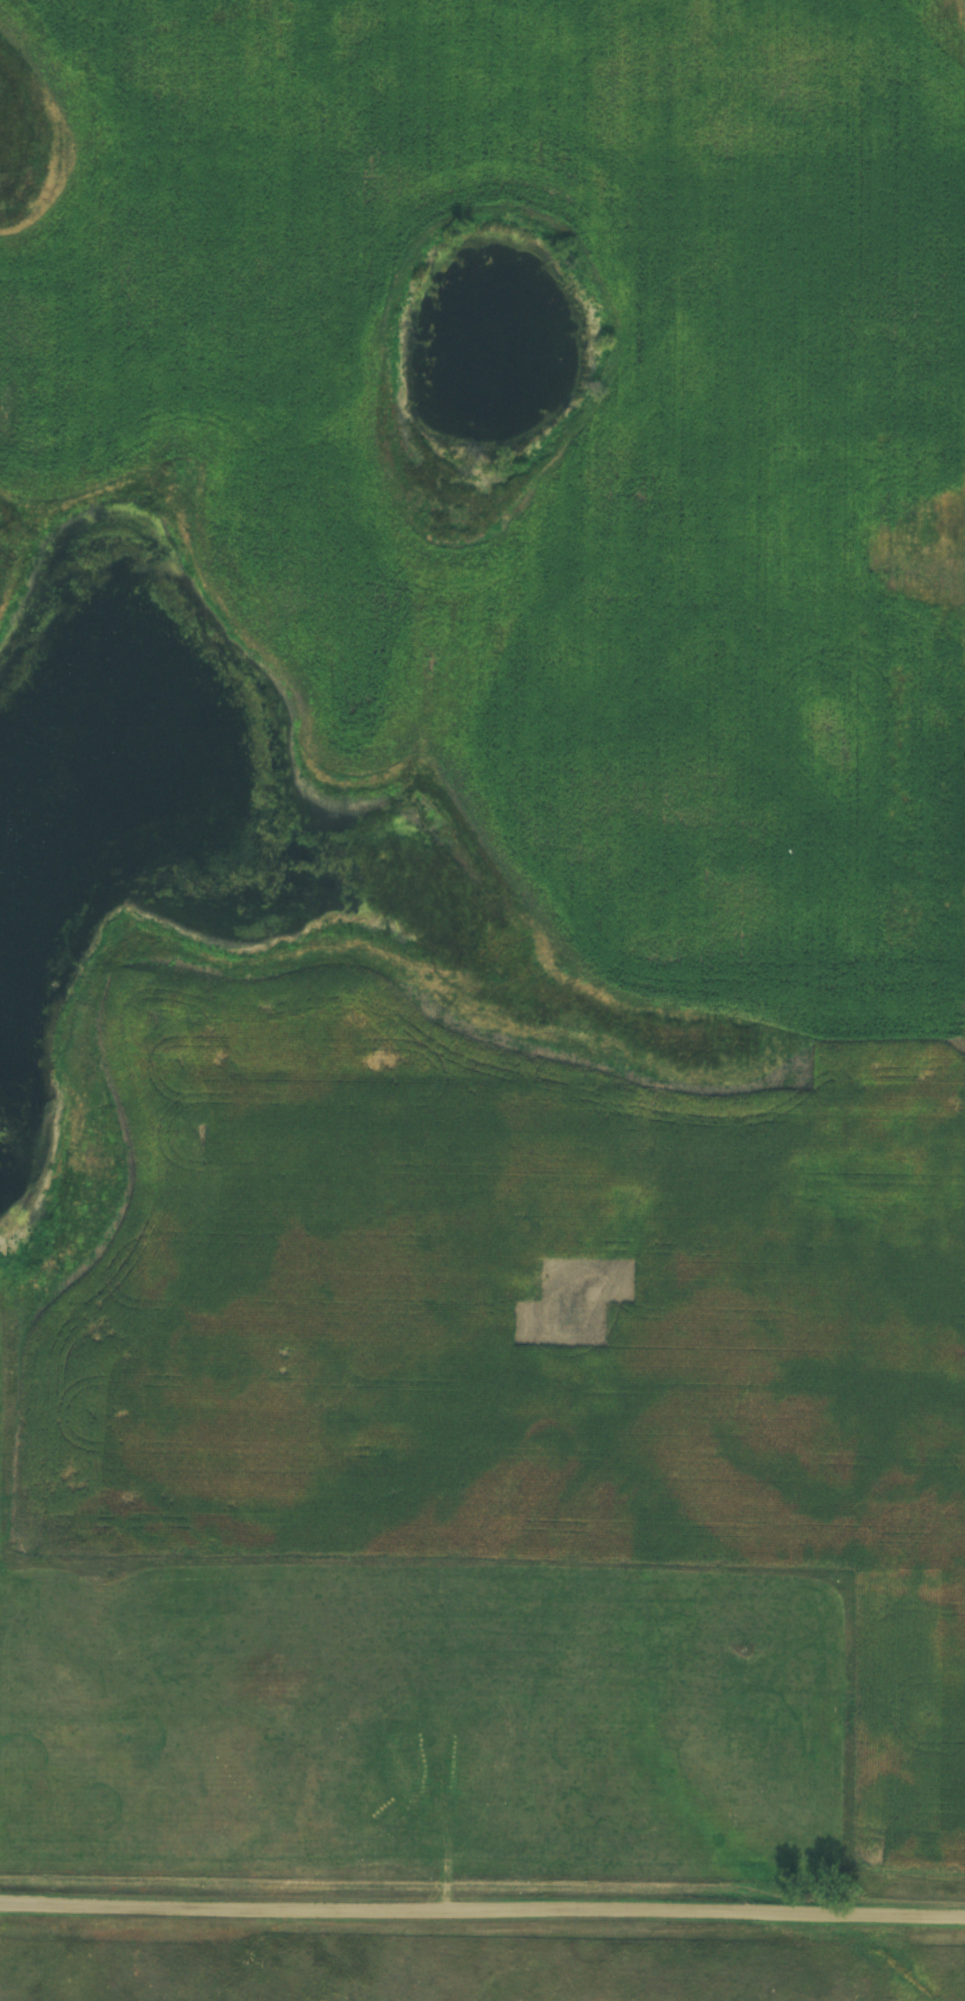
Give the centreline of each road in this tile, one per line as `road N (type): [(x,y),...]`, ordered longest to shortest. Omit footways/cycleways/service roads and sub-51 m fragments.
road 1 (residential): [(964,1915),(0,1898)]

